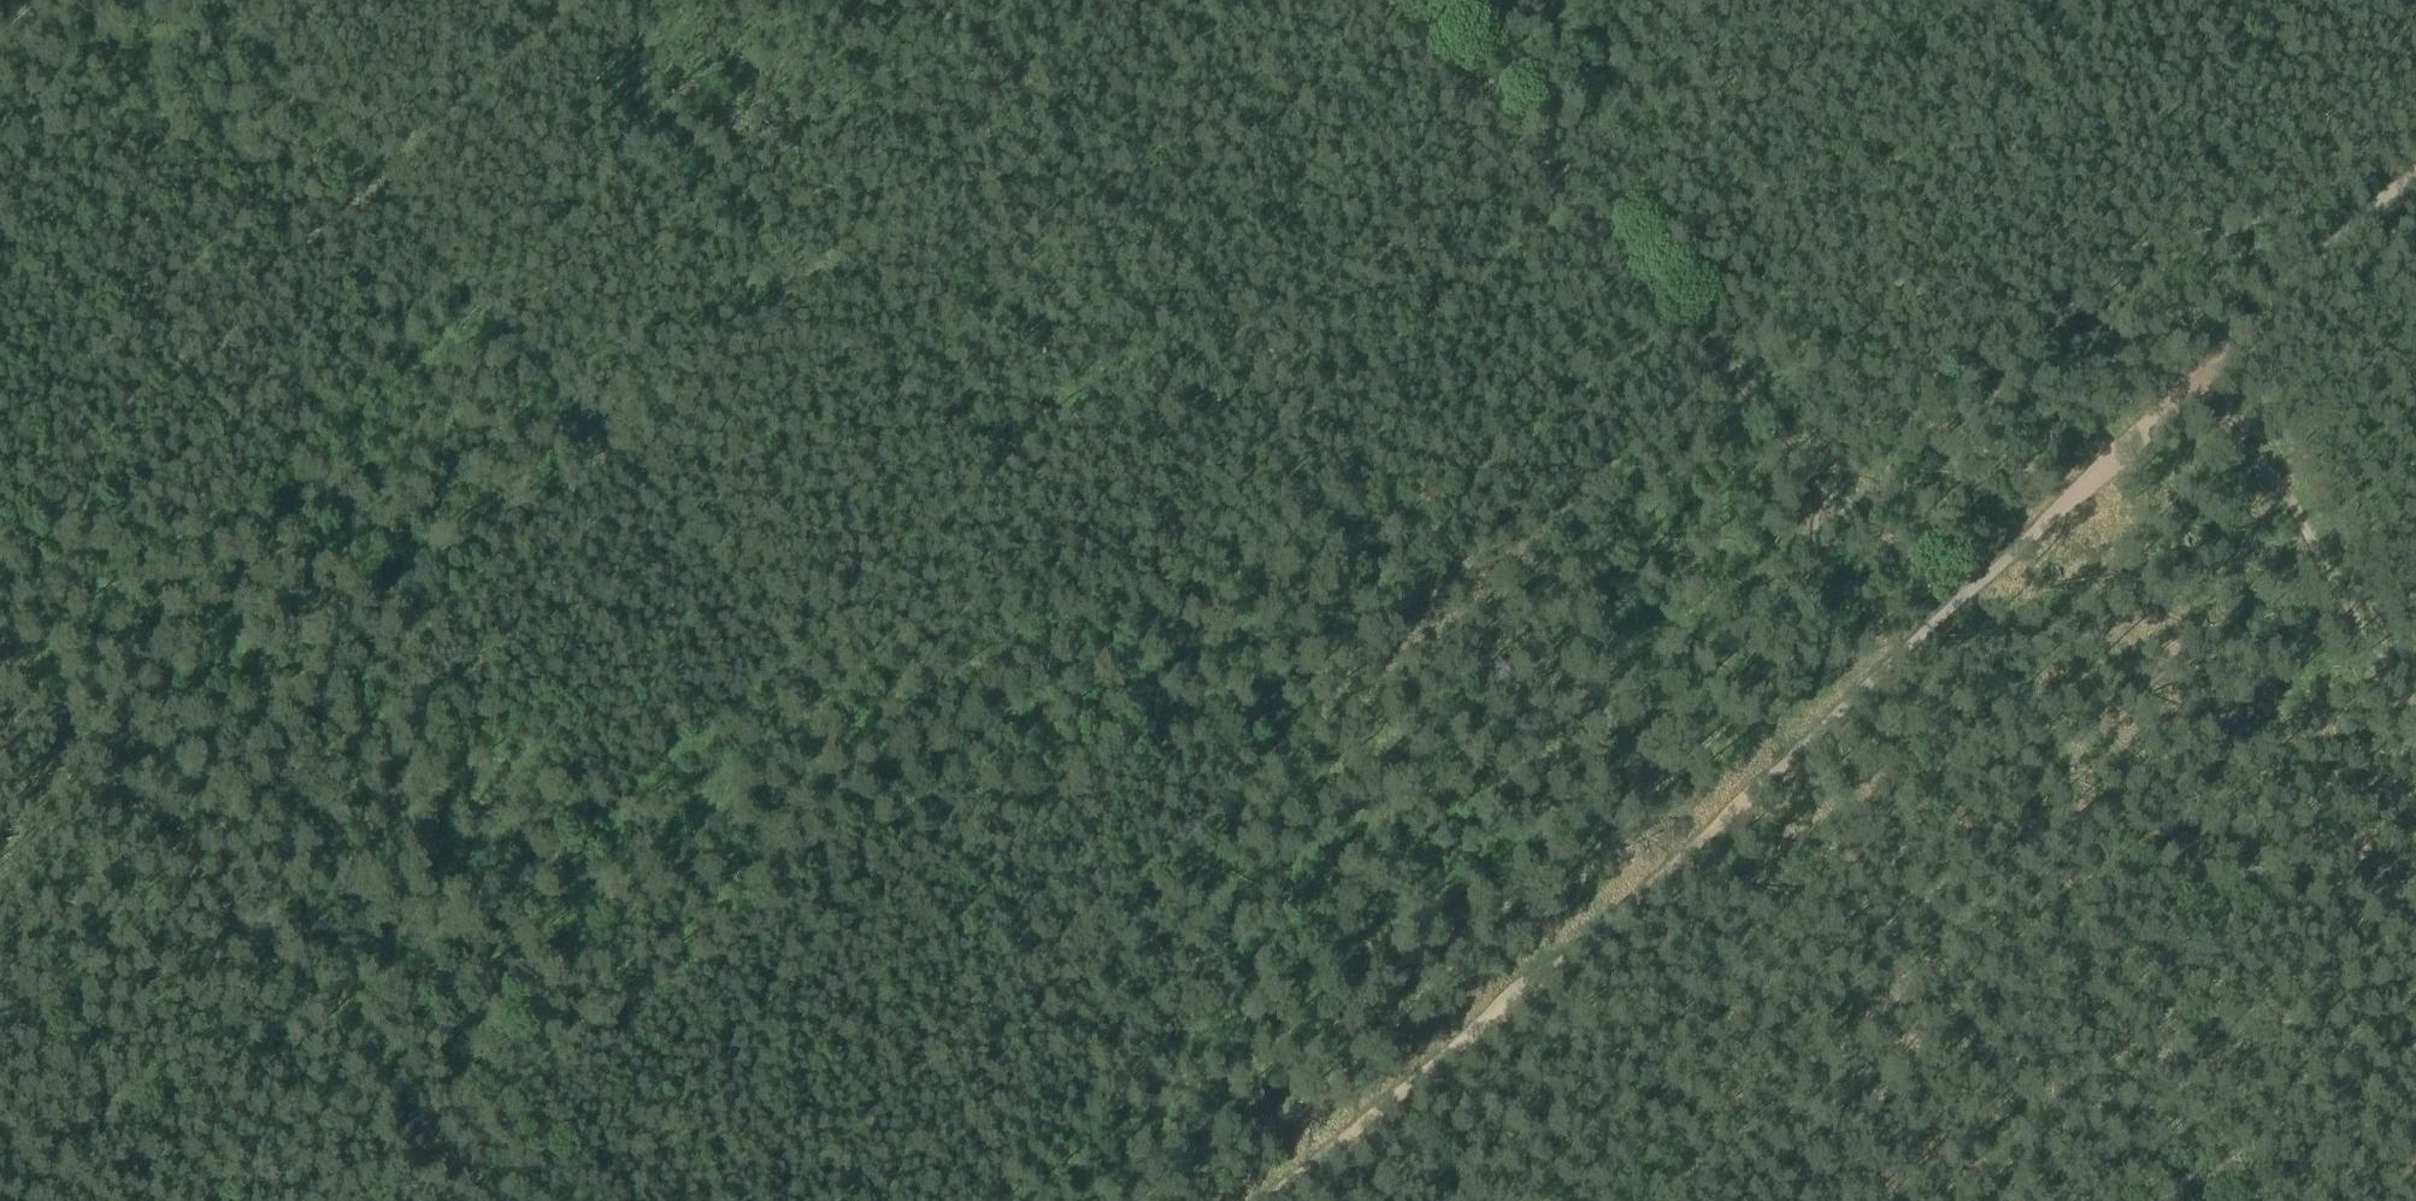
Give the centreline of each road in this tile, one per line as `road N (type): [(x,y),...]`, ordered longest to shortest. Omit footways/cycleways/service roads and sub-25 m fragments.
road 1 (track): [(1372,0),(1930,625)]
road 2 (track): [(475,1200),(0,673)]

